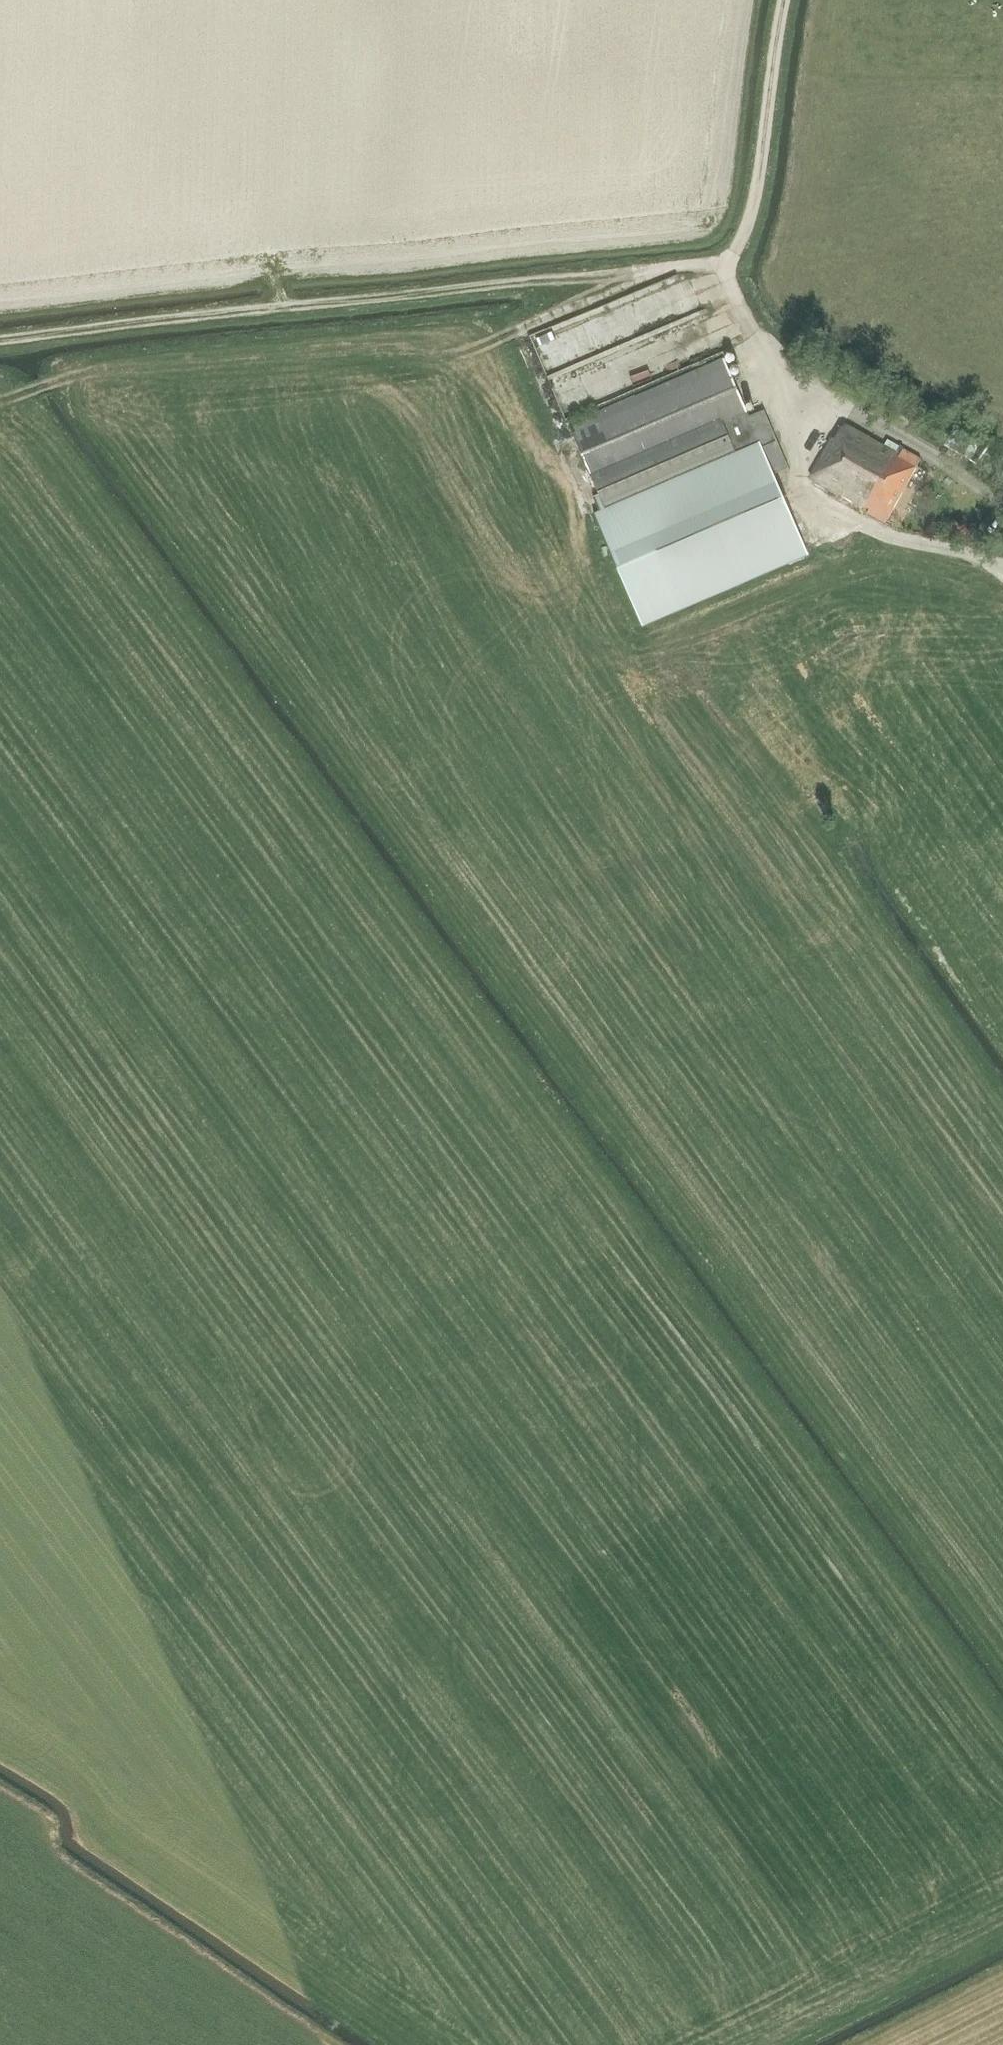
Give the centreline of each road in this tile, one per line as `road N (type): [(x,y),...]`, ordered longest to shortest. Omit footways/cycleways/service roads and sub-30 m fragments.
road 1 (track): [(0,340),(722,262)]
road 2 (track): [(722,262),(743,239),(758,184),(784,0)]

